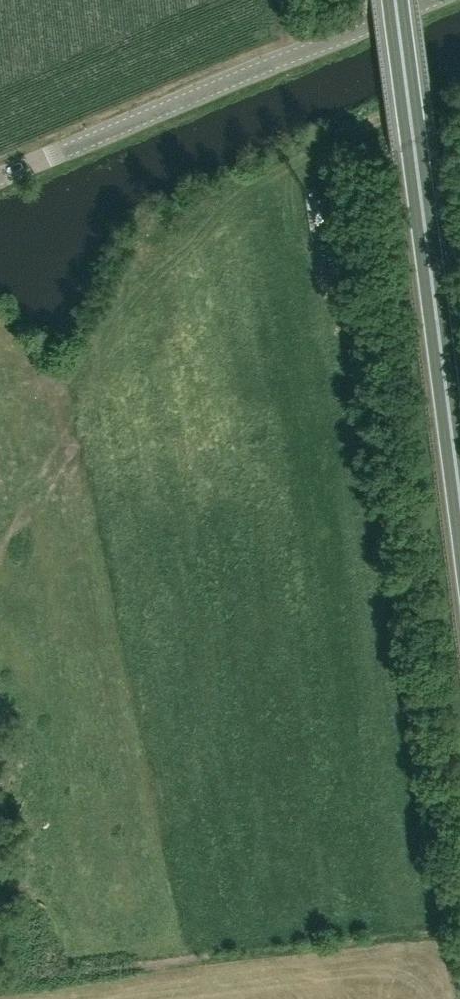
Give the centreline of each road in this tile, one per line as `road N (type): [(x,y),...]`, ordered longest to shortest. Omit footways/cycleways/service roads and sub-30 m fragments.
road 1 (trunk): [(459,512),(396,0)]
road 2 (unclassified): [(0,178),(436,0)]

